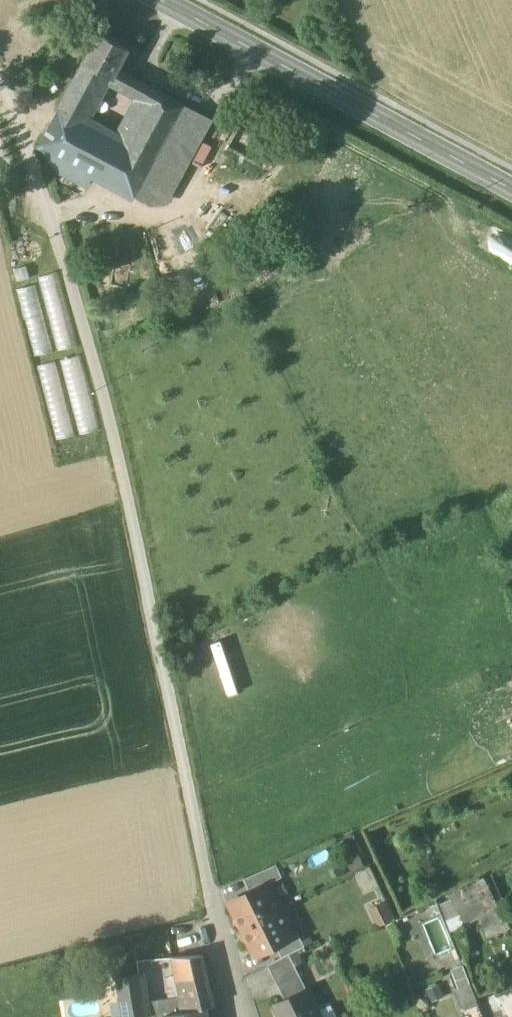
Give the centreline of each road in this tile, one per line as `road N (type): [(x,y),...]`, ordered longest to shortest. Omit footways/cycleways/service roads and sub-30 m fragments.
road 1 (unclassified): [(0,81),(104,401),(229,977)]
road 2 (secondary): [(511,191),(153,0)]

